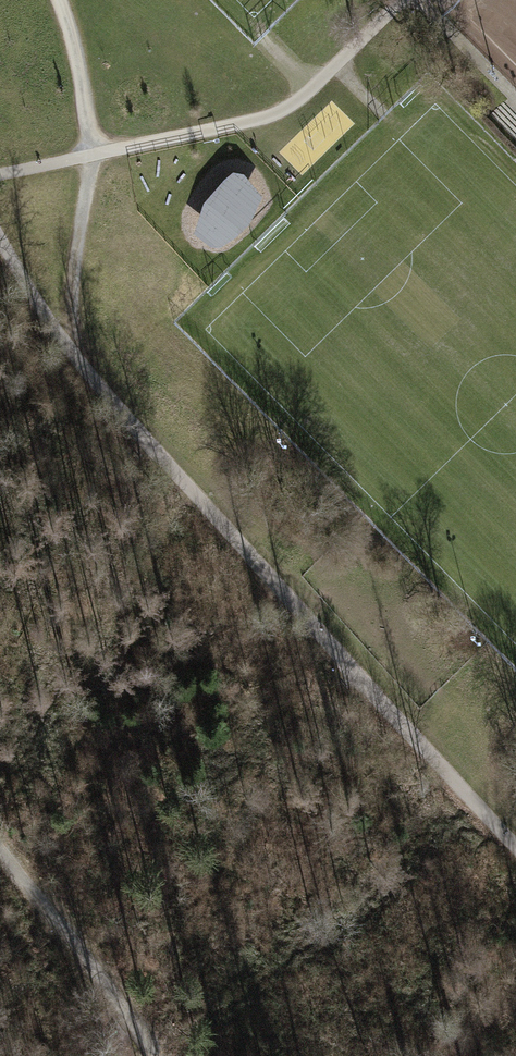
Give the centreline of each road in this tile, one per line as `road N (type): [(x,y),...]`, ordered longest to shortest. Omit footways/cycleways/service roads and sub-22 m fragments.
road 1 (track): [(515,847),(165,461),(62,336),(0,240)]
road 2 (track): [(0,849),(79,944),(151,1055)]
road 3 (track): [(89,154),(62,336)]
road 4 (track): [(57,0),(85,89),(89,154)]

